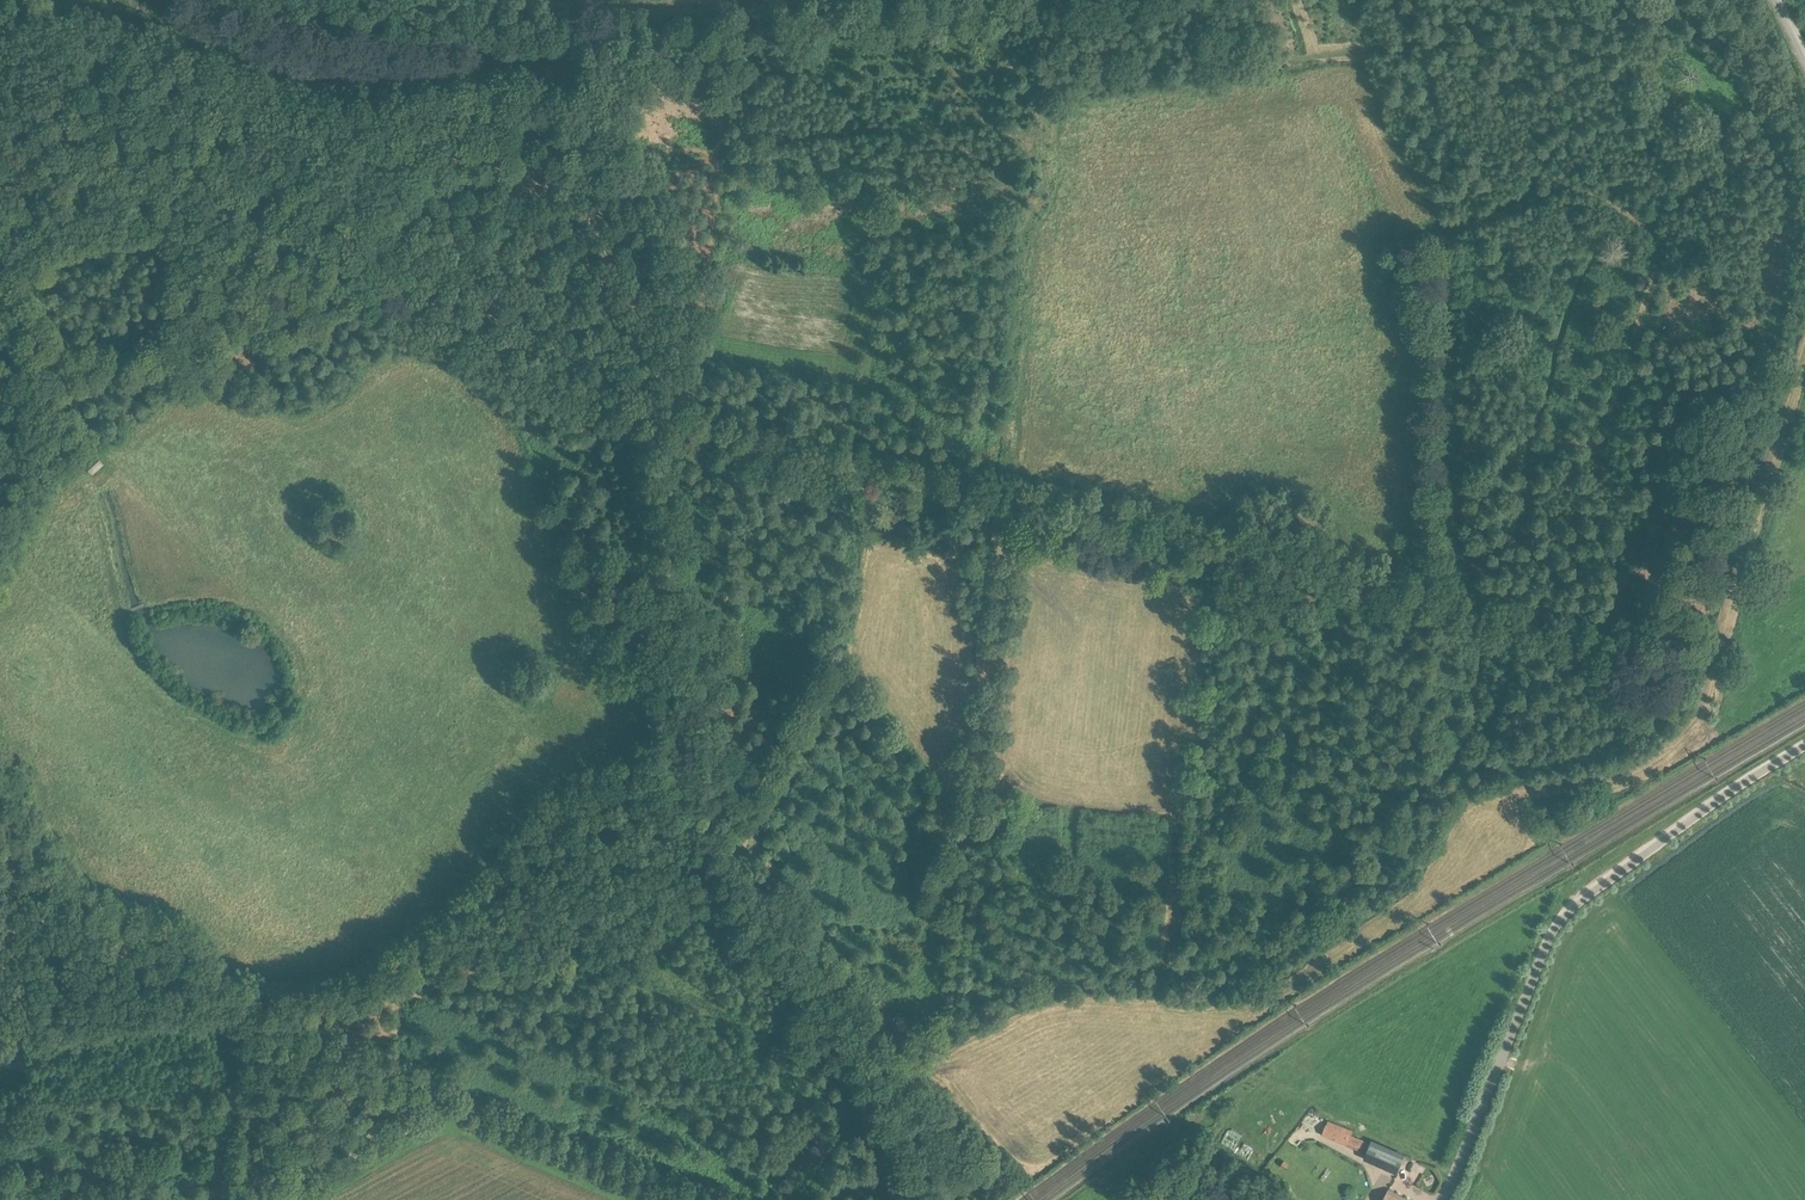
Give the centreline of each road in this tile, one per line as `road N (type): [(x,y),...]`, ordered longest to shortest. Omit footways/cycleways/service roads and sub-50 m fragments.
road 1 (unclassified): [(1444,1199),(1558,924),(1737,788),(1804,747)]

